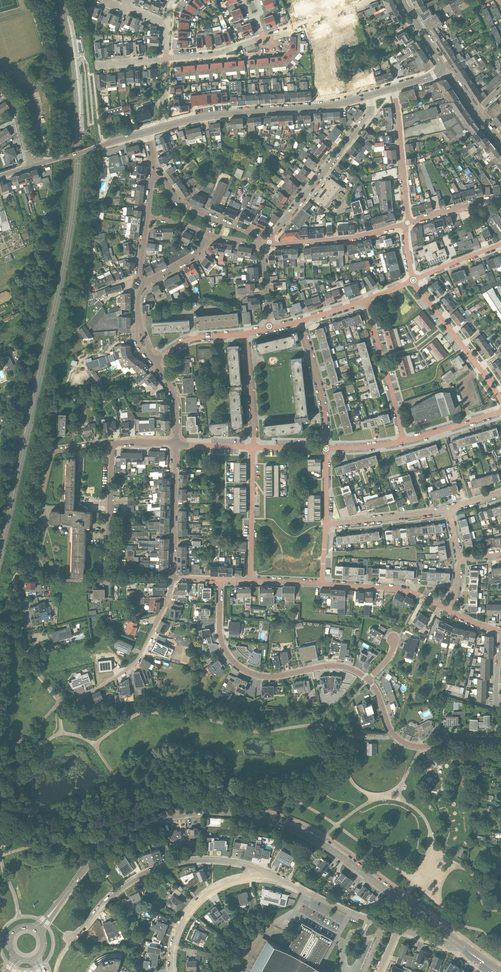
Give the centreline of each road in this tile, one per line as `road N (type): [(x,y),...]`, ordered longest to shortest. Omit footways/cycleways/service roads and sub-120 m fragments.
road 1 (secondary): [(390,892),(284,825),(191,812),(109,842),(38,930)]
road 2 (residential): [(173,579),(134,663),(98,688),(60,700),(25,652),(15,580),(108,581)]
road 3 (residential): [(368,679),(340,666),(272,677),(241,668),(221,640),(221,579)]
road 4 (residential): [(262,872),(228,861),(165,866),(117,891),(72,938)]
road 5 (tertiary): [(162,127),(370,95)]
road 6 (residential): [(266,243),(368,116),(370,95)]
road 7 (residential): [(500,739),(409,745),(391,730),(368,679)]
road 8 (residential): [(172,971),(176,934),(191,909),(216,888),(262,872)]
road 9 (residential): [(398,929),(262,872)]
road 10 (residential): [(500,398),(413,280)]
road 11 (residential): [(400,442),(366,300)]
road 12 (residential): [(266,243),(351,238),(406,224)]
road 13 (residential): [(113,444),(108,581)]
road 14 (residential): [(173,579),(176,443)]
road 15 (residential): [(406,224),(393,89)]
road 16 (residential): [(251,581),(253,447)]
road 17 (residential): [(449,610),(405,590),(321,583)]
road 18 (residential): [(266,243),(180,204),(153,177)]
road 19 (residential): [(327,447),(301,320)]
road 20 (residential): [(327,523),(448,509)]
road 21 (tertiary): [(31,166),(147,132)]

